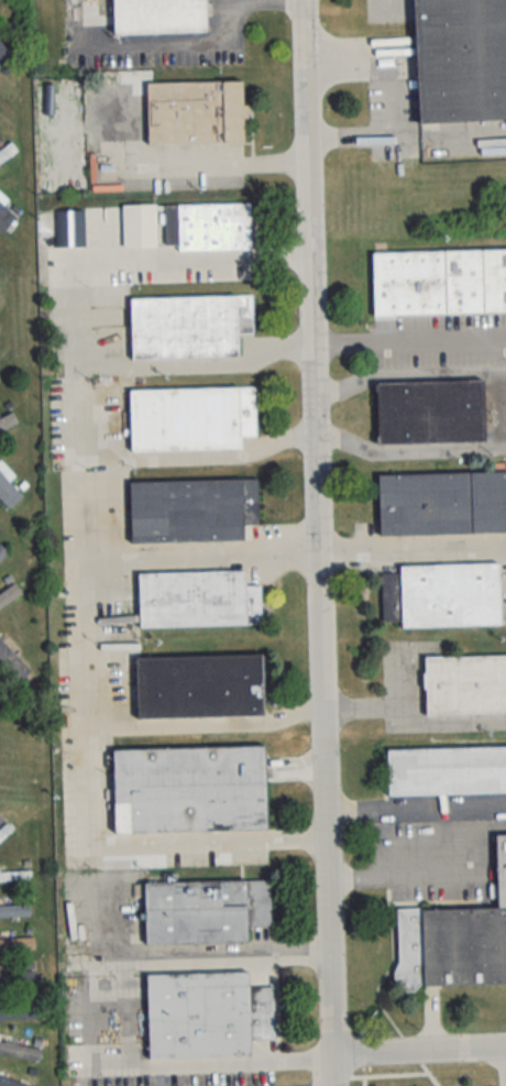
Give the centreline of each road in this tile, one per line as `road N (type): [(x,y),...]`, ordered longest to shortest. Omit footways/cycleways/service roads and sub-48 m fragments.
road 1 (residential): [(303,0),(333,1085)]
road 2 (residential): [(505,1043),(332,1053)]

